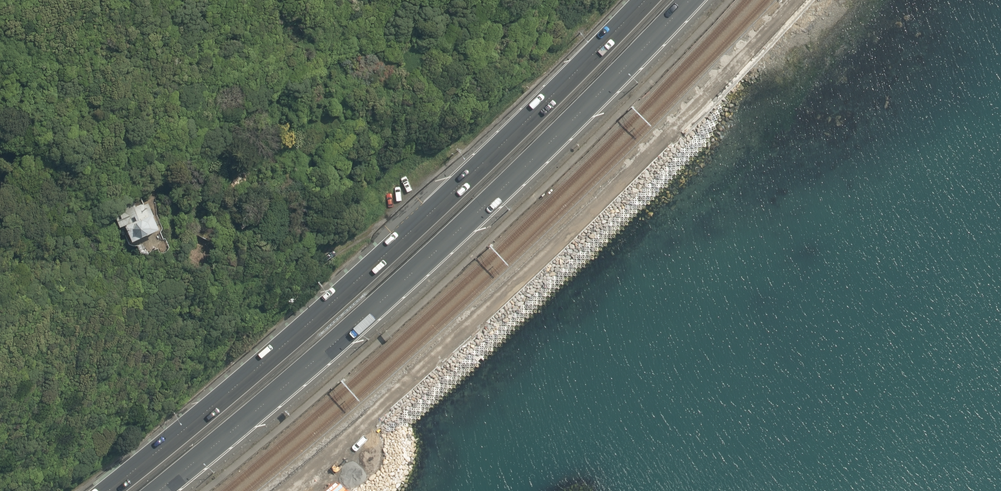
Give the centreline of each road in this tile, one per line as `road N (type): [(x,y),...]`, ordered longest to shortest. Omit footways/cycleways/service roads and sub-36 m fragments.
road 1 (trunk): [(119,490),(414,249),(662,0)]
road 2 (trunk): [(701,0),(426,277),(170,490)]

